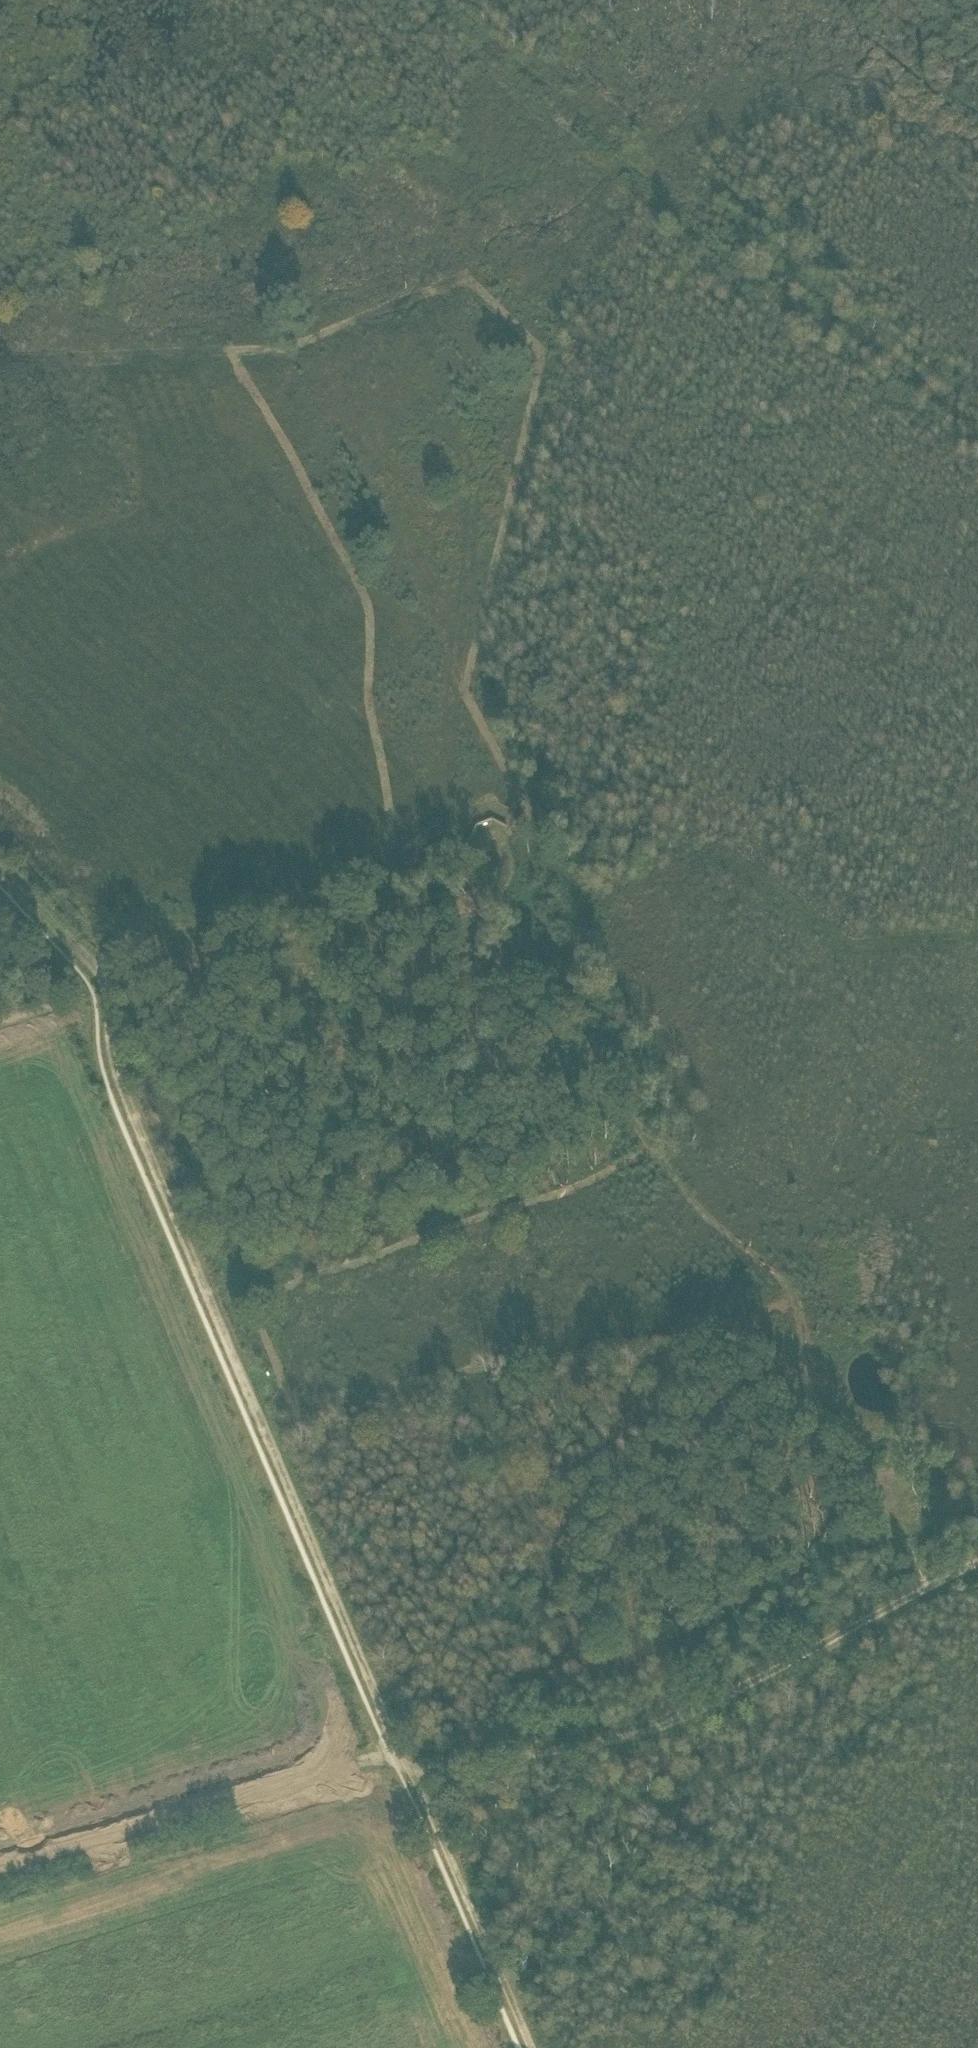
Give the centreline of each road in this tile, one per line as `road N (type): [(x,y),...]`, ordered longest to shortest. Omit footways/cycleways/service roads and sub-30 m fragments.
road 1 (track): [(0,868),(86,958),(108,1000),(116,1068),(145,1150),(402,1748)]
road 2 (track): [(977,1562),(663,1726),(413,1773)]
road 3 (track): [(0,1873),(402,1748)]
road 4 (track): [(413,1773),(531,2047)]

